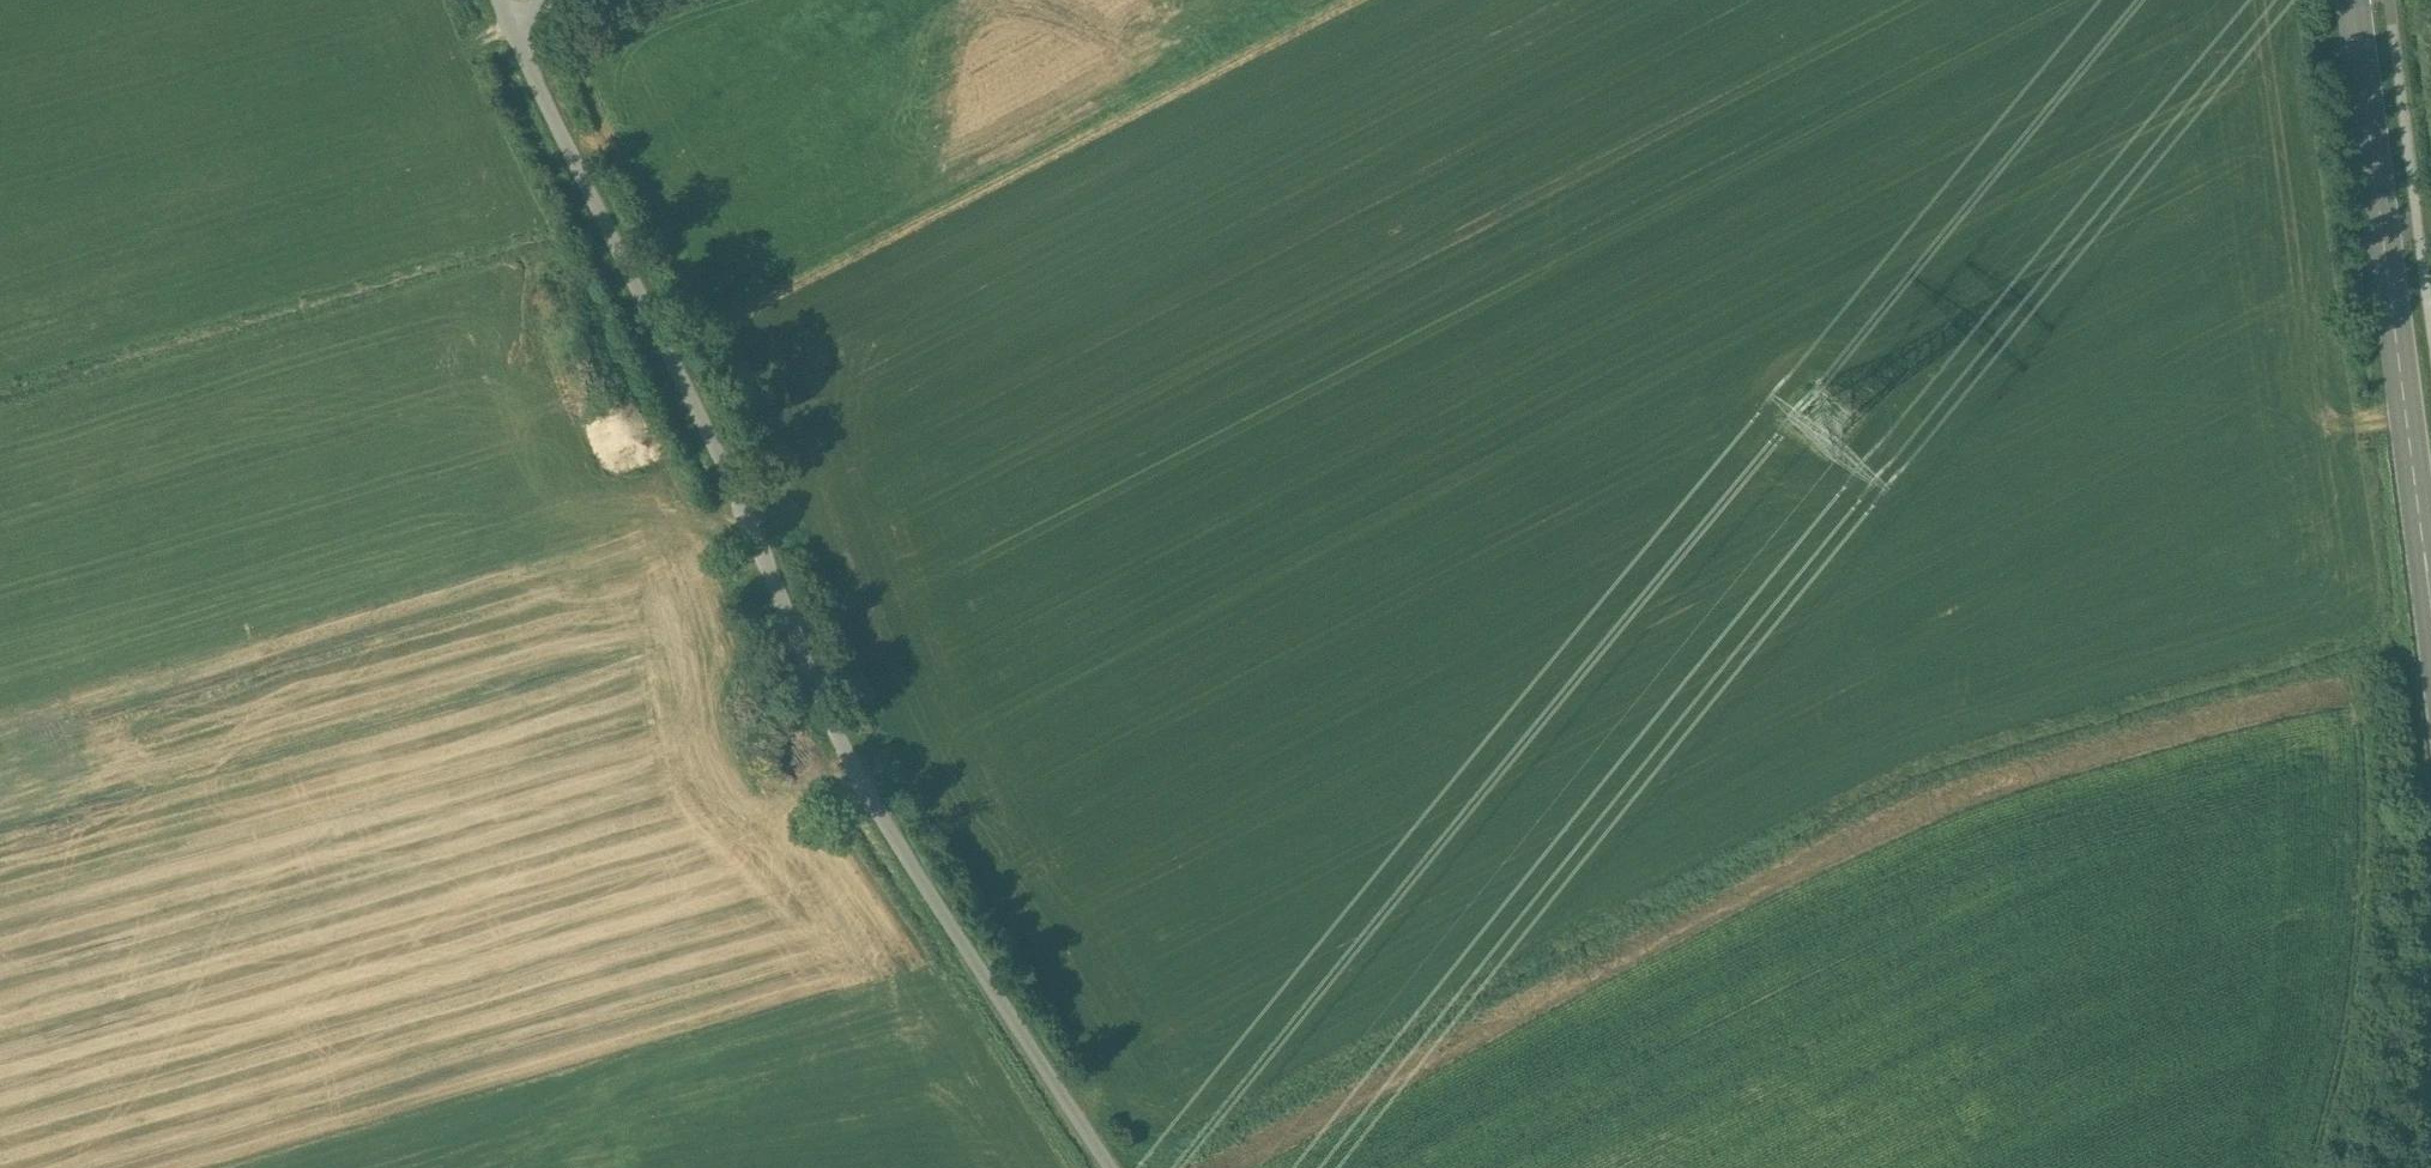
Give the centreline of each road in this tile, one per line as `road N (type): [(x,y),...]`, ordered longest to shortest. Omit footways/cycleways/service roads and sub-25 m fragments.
road 1 (track): [(1104,1167),(1885,777),(2113,713),(2430,640)]
road 2 (unclassified): [(1096,1167),(839,772),(499,30)]
road 3 (primary): [(2352,0),(2430,612)]

